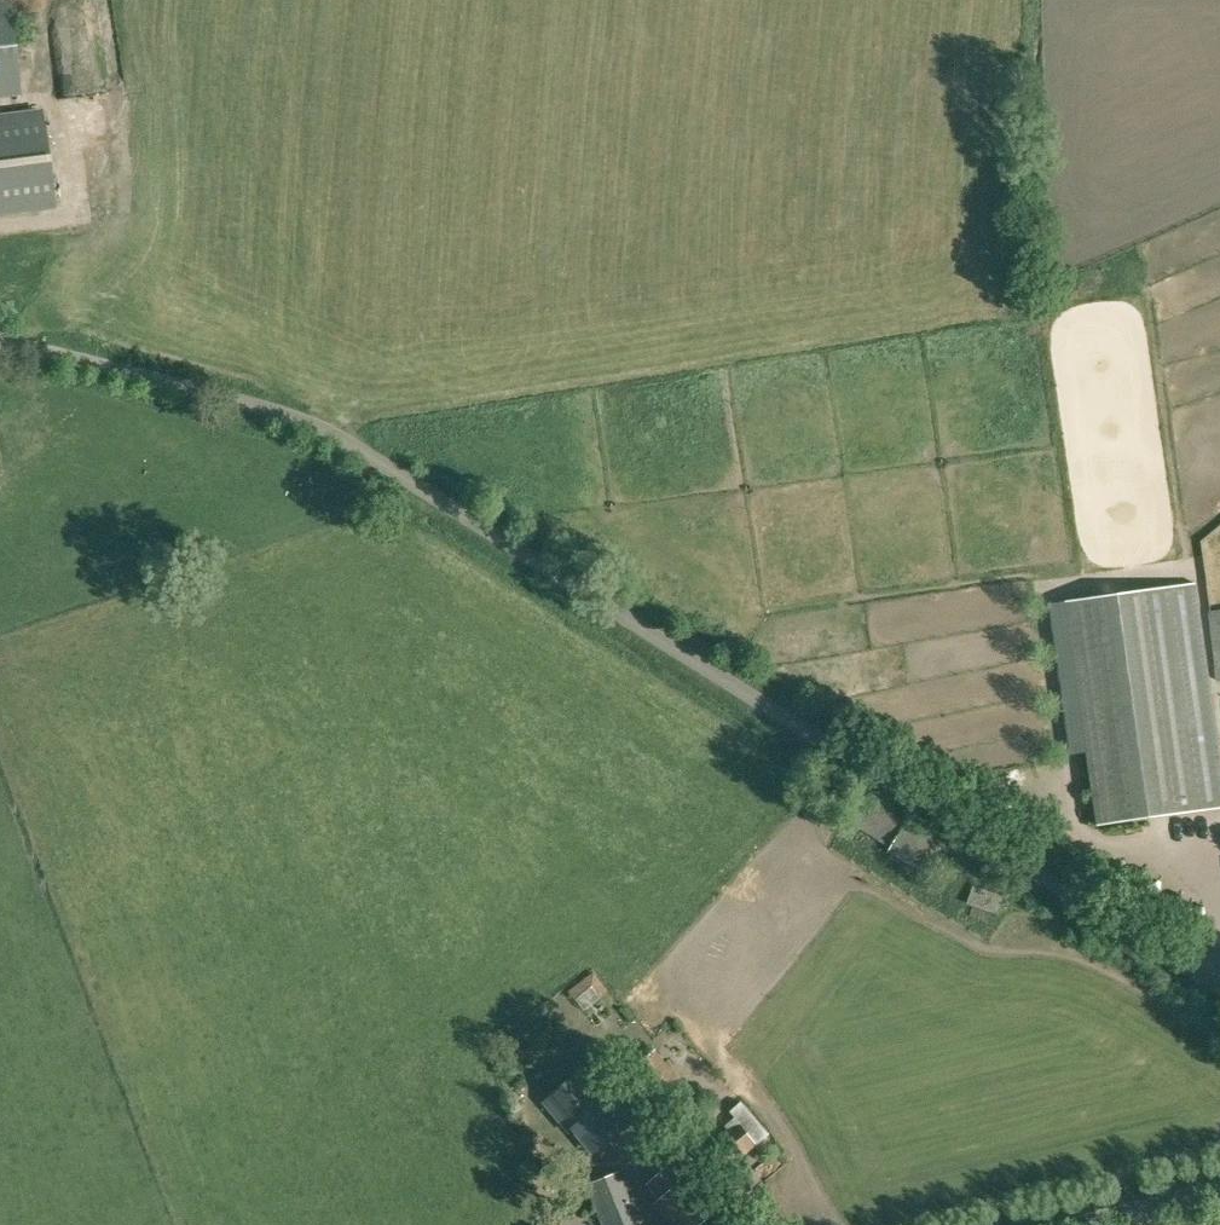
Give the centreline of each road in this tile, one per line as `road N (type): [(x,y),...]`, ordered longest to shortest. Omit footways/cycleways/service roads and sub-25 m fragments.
road 1 (unclassified): [(1219,982),(318,426),(0,340)]
road 2 (unclassified): [(1085,1224),(1219,1191)]

